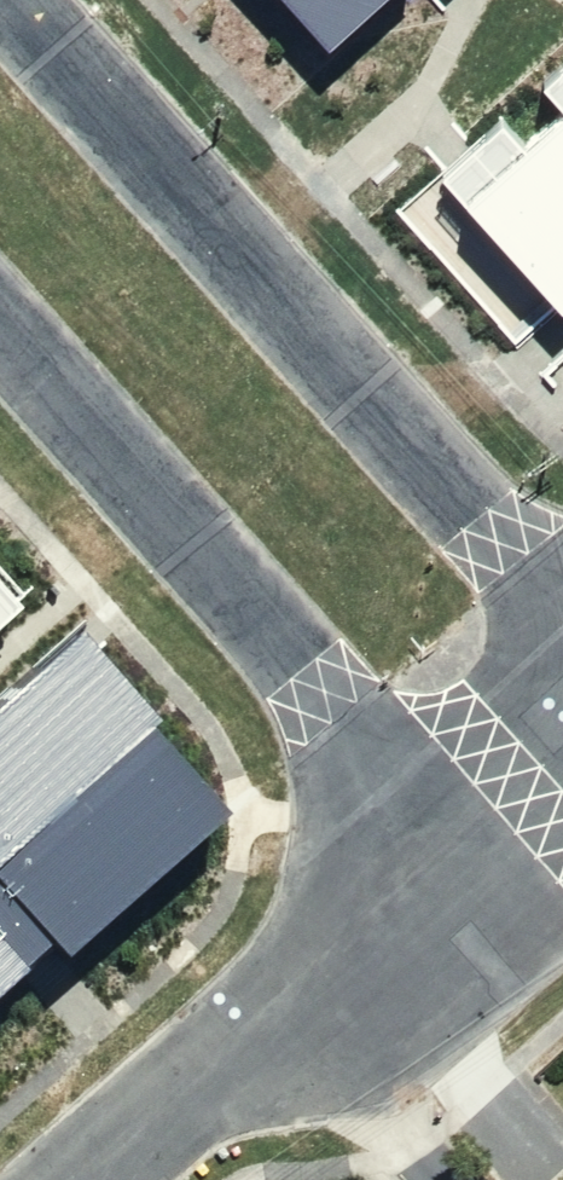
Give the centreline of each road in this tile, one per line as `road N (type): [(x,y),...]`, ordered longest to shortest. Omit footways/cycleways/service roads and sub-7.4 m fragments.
road 1 (residential): [(20,0),(562,609)]
road 2 (residential): [(463,862),(0,331)]
road 3 (residential): [(463,862),(92,1179)]
road 4 (residential): [(562,780),(463,862)]

